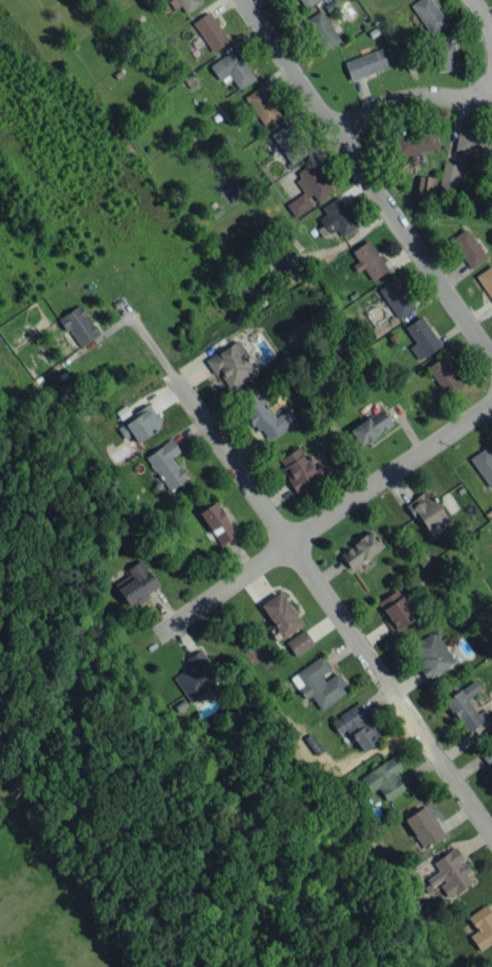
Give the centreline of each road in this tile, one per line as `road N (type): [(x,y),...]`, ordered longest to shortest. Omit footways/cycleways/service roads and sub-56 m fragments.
road 1 (residential): [(121,307),(491,831)]
road 2 (residential): [(240,0),(491,357)]
road 3 (residential): [(491,404),(157,639)]
road 4 (residential): [(491,103),(399,102),(335,134)]

